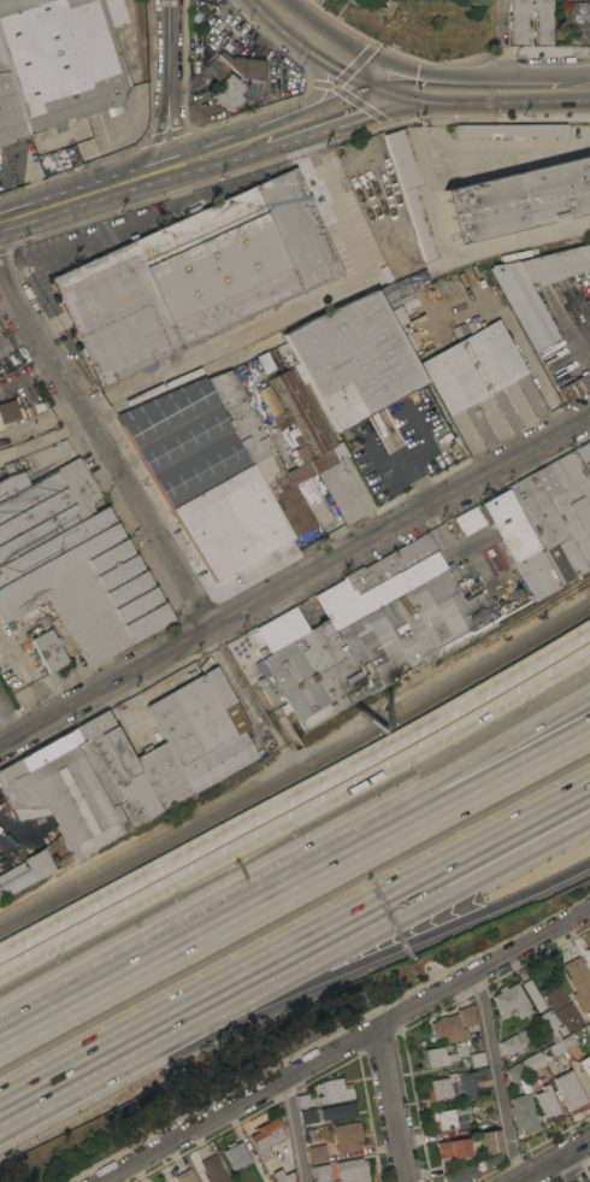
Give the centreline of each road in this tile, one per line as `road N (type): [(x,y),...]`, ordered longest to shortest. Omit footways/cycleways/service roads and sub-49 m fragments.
road 1 (residential): [(589,418),(0,745)]
road 2 (motorway): [(589,654),(0,977)]
road 3 (motorway): [(0,942),(361,754),(589,621)]
road 4 (residential): [(98,1181),(589,910)]
road 5 (residential): [(281,743),(0,276)]
road 6 (motorway): [(183,1015),(328,975),(589,860)]
road 7 (motorway): [(589,689),(273,886)]
road 8 (motorway): [(589,731),(273,886)]
road 9 (motorway): [(273,886),(0,1033)]
road 10 (secondary): [(0,221),(258,139)]
road 11 (motorway): [(183,1015),(391,904)]
road 12 (motorway): [(391,904),(589,795)]
road 13 (motorway): [(391,904),(461,886),(589,817)]
road 14 (motorway): [(0,1115),(183,1015)]
road 15 (secondary): [(166,0),(166,167)]
road 16 (residential): [(406,1181),(379,1027)]
road 17 (secondary): [(268,0),(312,39),(393,81)]
road 18 (secondary): [(258,139),(360,105),(393,81)]

